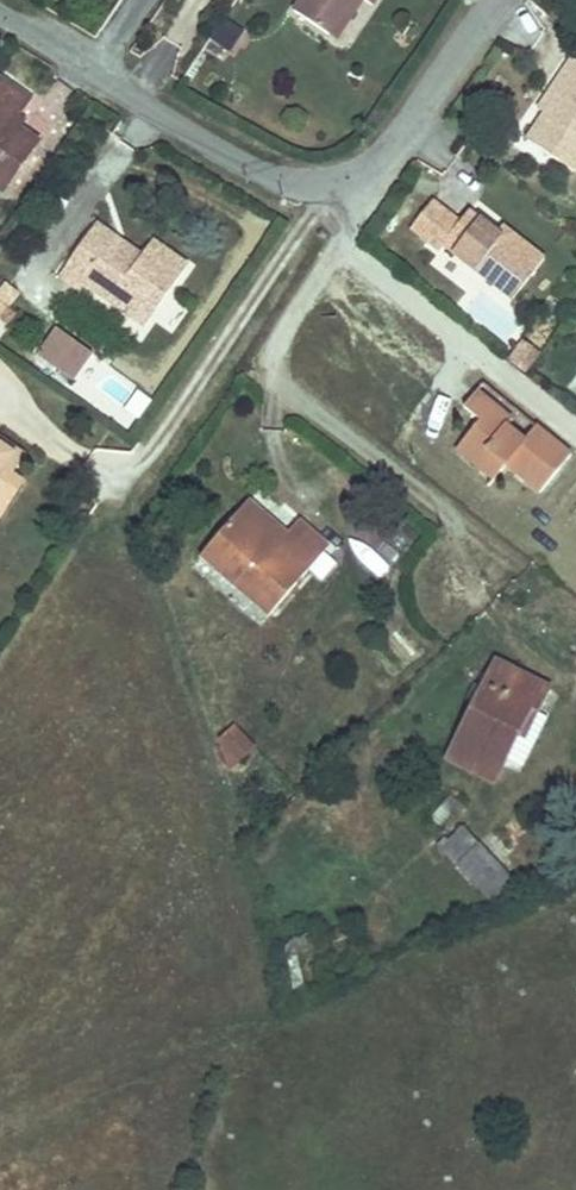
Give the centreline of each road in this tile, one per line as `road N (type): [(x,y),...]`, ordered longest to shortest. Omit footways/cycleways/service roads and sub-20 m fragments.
road 1 (residential): [(374,180),(261,368),(480,548)]
road 2 (residential): [(374,180),(316,189),(260,174),(138,107),(97,74)]
road 3 (residential): [(499,0),(374,180)]

